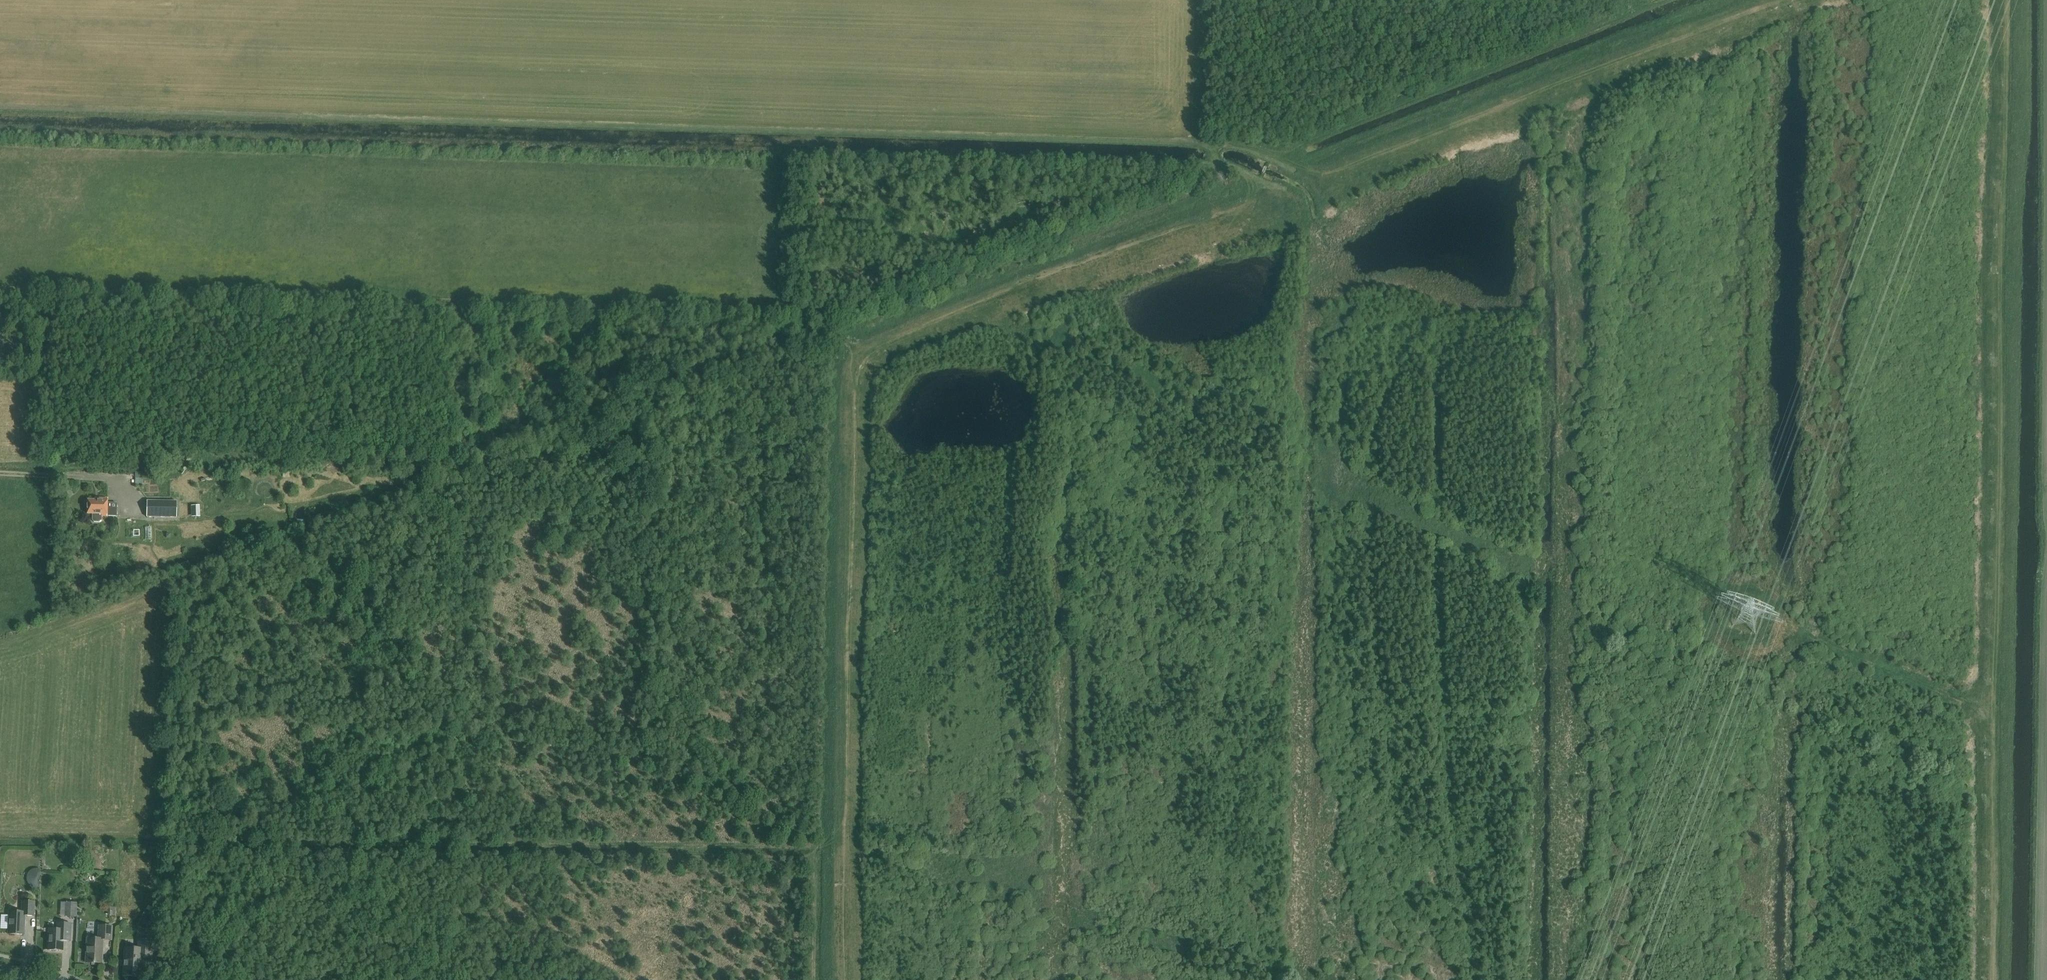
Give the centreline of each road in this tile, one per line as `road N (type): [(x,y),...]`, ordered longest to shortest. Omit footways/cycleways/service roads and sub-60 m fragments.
road 1 (track): [(873,343),(1239,203),(1251,187),(1219,158),(1228,145),(1325,174),(1780,0)]
road 2 (track): [(844,979),(859,362),(873,343)]

